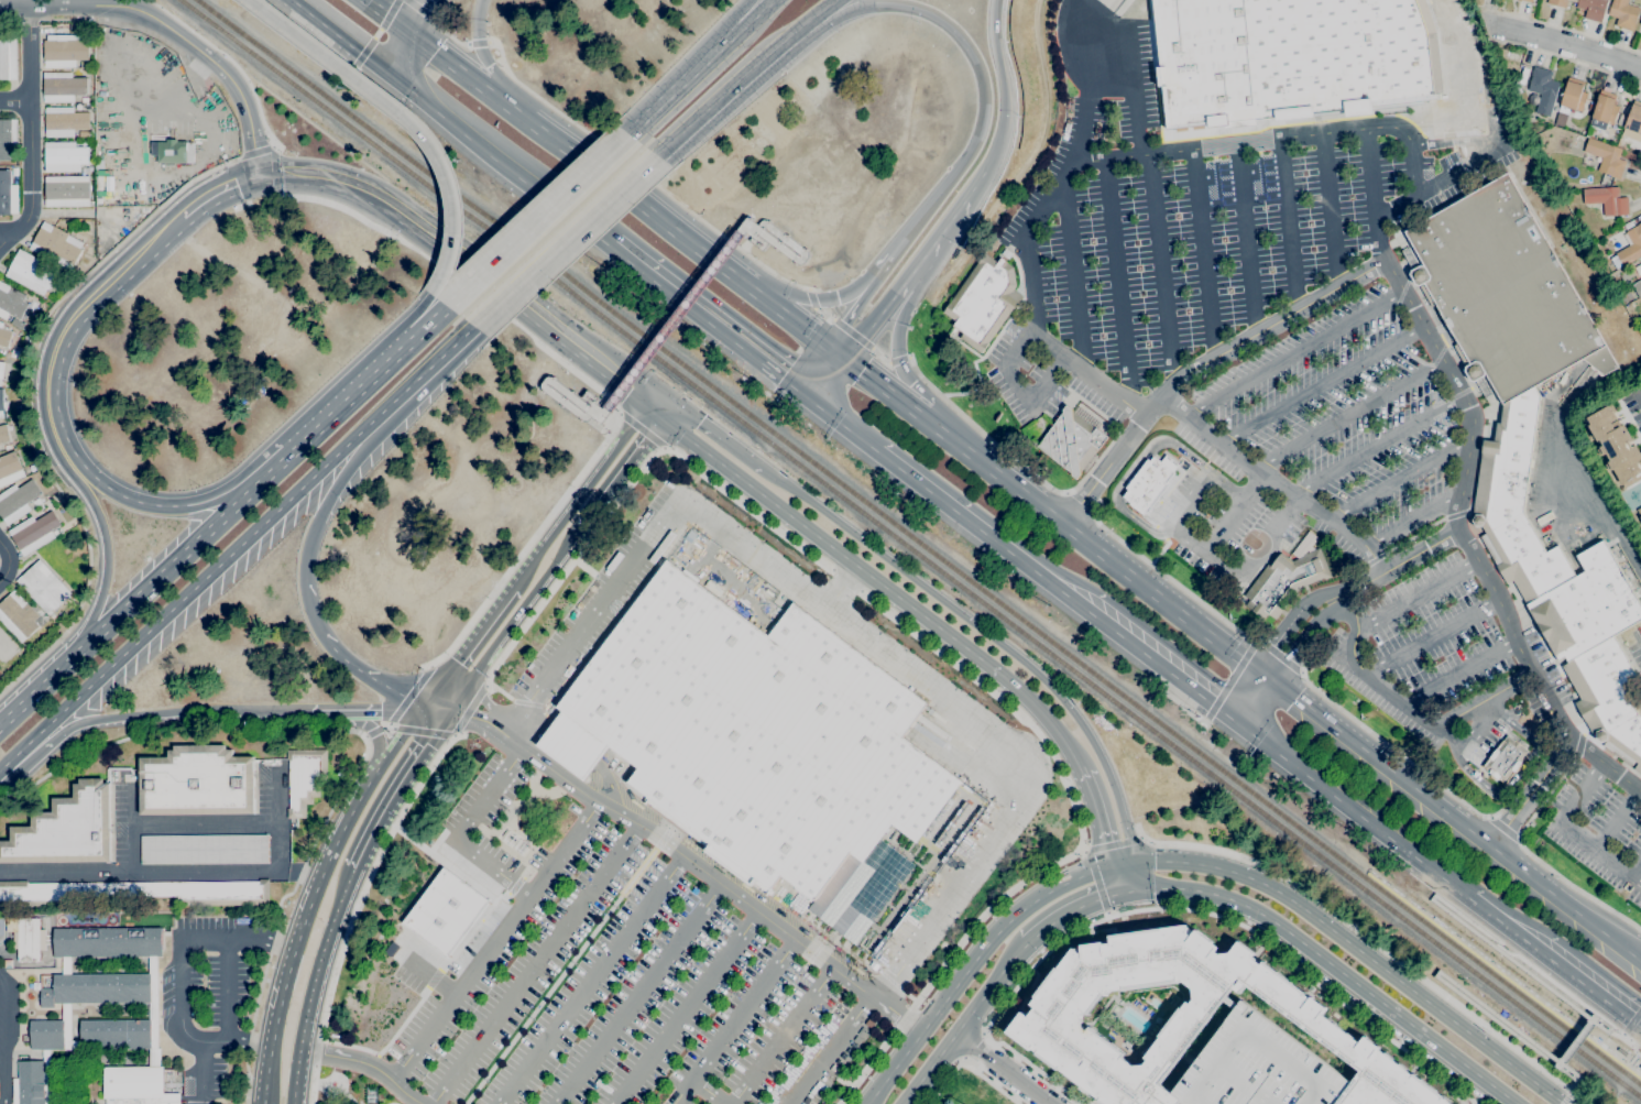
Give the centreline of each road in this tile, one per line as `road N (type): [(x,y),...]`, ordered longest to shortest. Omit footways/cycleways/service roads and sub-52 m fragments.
road 1 (residential): [(669,415),(683,439),(1047,715),(1087,787),(1105,866)]
road 2 (residential): [(1131,860),(1107,770),(1060,693),(762,467)]
road 3 (trunk): [(1265,674),(851,353)]
road 4 (secondary): [(1559,1103),(1270,885),(1207,864),(1131,860)]
road 5 (primary): [(11,763),(362,430)]
road 6 (trunk): [(1640,961),(1265,674)]
road 7 (secondary): [(260,173),(299,170),(364,189),(653,403)]
road 8 (secondary): [(1122,893),(1196,892),(1257,910),(1514,1103)]
road 9 (trunk): [(871,452),(1234,720)]
road 10 (trunk): [(812,19),(857,7),(914,7),(948,25),(973,56),(985,95),(975,141),(897,244)]
road 11 (trunk): [(252,0),(409,118),(437,151),(455,226),(429,294)]
road 12 (tertiary): [(260,173),(240,92),(161,22),(127,7),(0,6)]
road 13 (secondary): [(1105,866),(1002,926),(869,1103)]
road 14 (primary): [(11,763),(99,719),(329,712)]
road 15 (trunk): [(768,288),(513,110)]
road 16 (secondary): [(347,818),(289,948),(264,1052),(262,1102)]
road 17 (primary): [(78,473),(51,425),(48,367),(78,310),(168,231)]
road 18 (trunk): [(1234,720),(1467,898)]
road 19 (trunk): [(393,77),(609,250)]
road 20 (primary): [(472,327),(655,154)]
road 21 (primary): [(626,133),(446,307)]
road 22 (primary): [(242,500),(66,664)]
road 23 (trunk): [(609,250),(794,394)]
road 24 (secondary): [(446,712),(582,526)]
road 25 (primary): [(328,643),(310,613),(307,560),(362,430)]
road 26 (trunk): [(1467,898),(1640,1028)]
road 27 (trunk): [(977,457),(899,360),(915,273)]
road 28 (primary): [(655,154),(812,19)]
road 29 (primary): [(78,473),(98,520),(105,568),(92,616),(66,664)]
road 30 (secondary): [(907,1103),(1024,941)]
road 31 (primary): [(773,0),(626,133)]
road 32 (secondary): [(299,1050),(354,867)]
road 33 (trunk): [(986,168),(1005,130),(1003,80),(958,0)]
road 34 (secondary): [(354,867),(446,712)]
road 35 (primary): [(409,343),(291,455)]
road 36 (residential): [(1640,69),(1495,26)]
road 37 (primary): [(362,430),(472,327)]
road 38 (trunk): [(897,244),(836,296),(768,288)]
road 39 (trunk): [(513,110),(401,22)]
road 40 (secondary): [(653,403),(566,515)]
road 41 (secondary): [(582,526),(669,415)]
road 42 (secondary): [(512,591),(430,698)]
road 43 (trunk): [(289,0),(393,77)]
road 44 (secondary): [(416,717),(347,818)]

